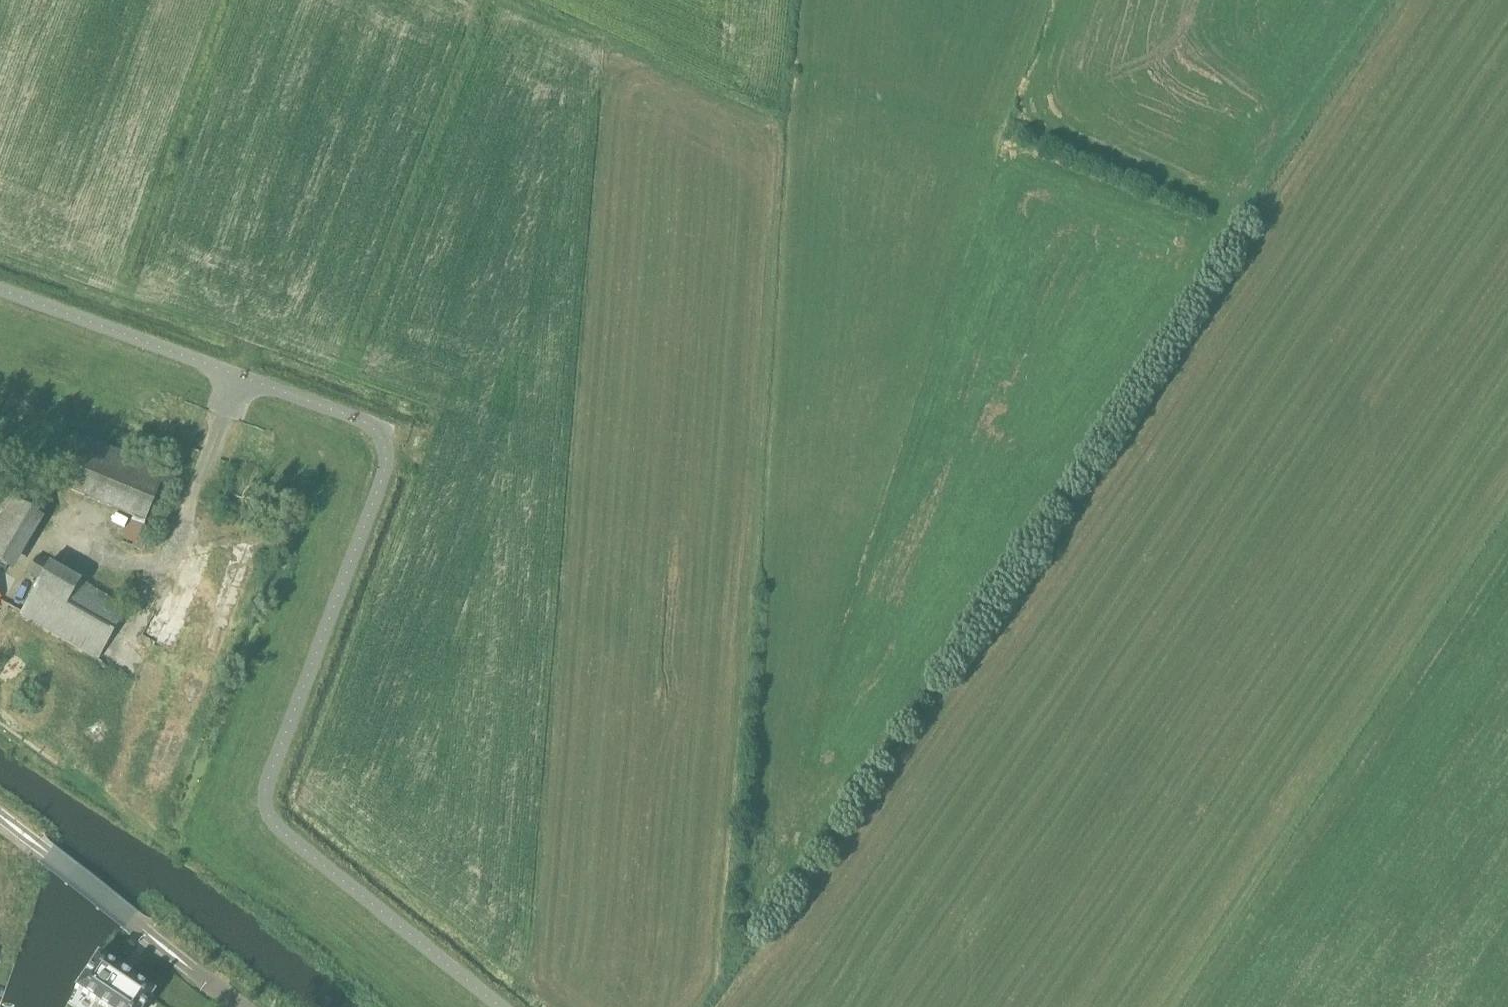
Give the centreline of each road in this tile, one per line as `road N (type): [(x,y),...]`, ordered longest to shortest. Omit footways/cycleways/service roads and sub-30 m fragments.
road 1 (unclassified): [(0,288),(373,424),(390,440),(388,461)]

